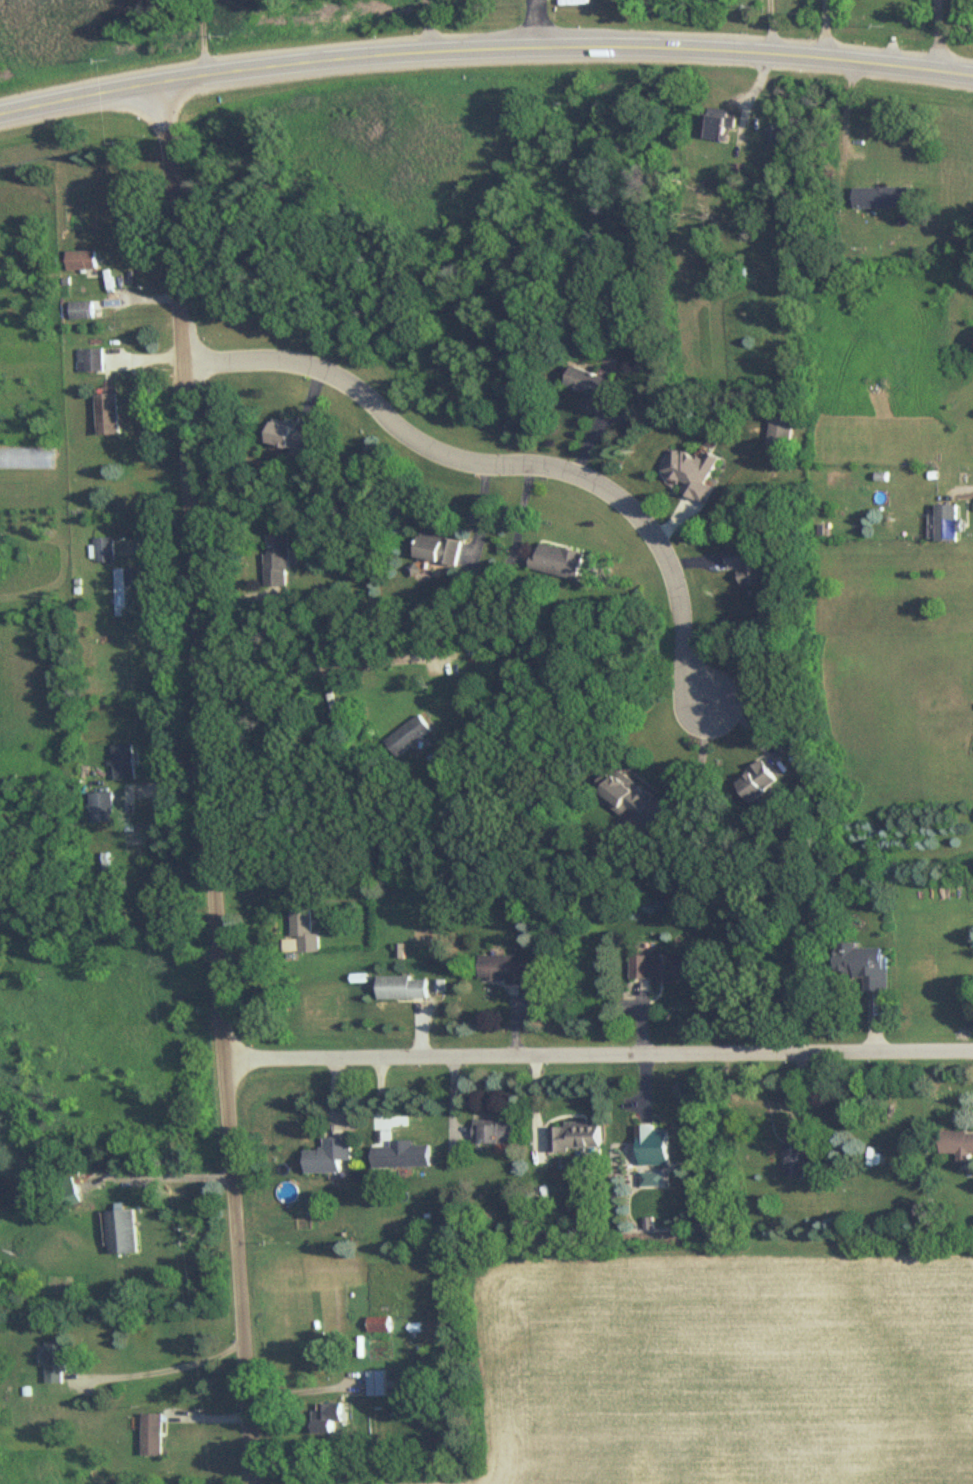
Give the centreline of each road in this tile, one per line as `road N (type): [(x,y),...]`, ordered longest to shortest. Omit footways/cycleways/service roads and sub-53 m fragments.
road 1 (residential): [(164,129),(186,358),(254,1483)]
road 2 (tertiary): [(972,71),(688,45),(492,45),(277,61),(0,110)]
road 3 (residential): [(225,1052),(972,1047)]
road 4 (residential): [(186,358),(306,356),(365,386),(434,445),(570,464),(603,477),(656,524),(671,553),(685,658),(711,707)]

